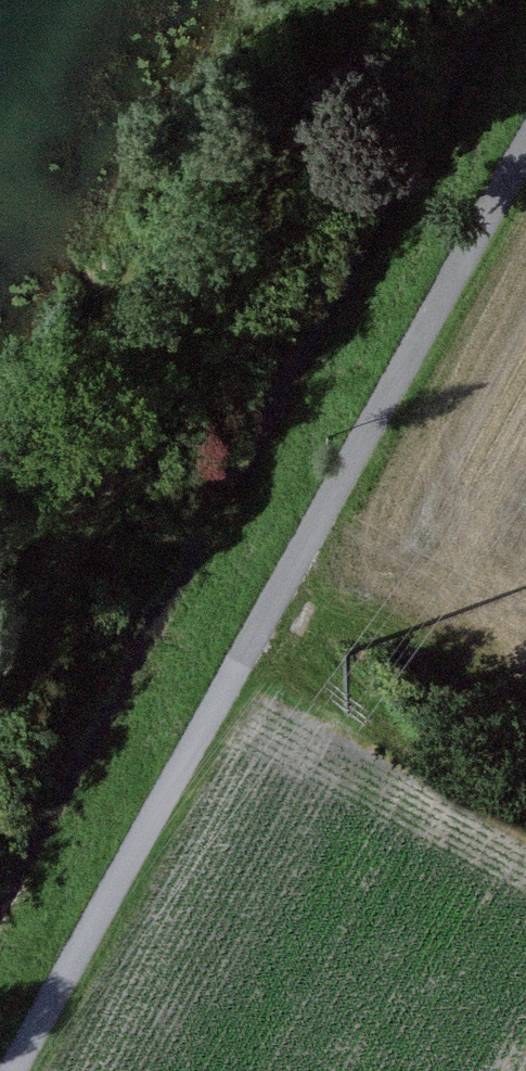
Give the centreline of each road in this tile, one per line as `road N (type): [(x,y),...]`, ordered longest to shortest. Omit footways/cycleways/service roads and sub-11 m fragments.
road 1 (track): [(525,146),(14,1070)]
road 2 (track): [(0,714),(395,0)]

